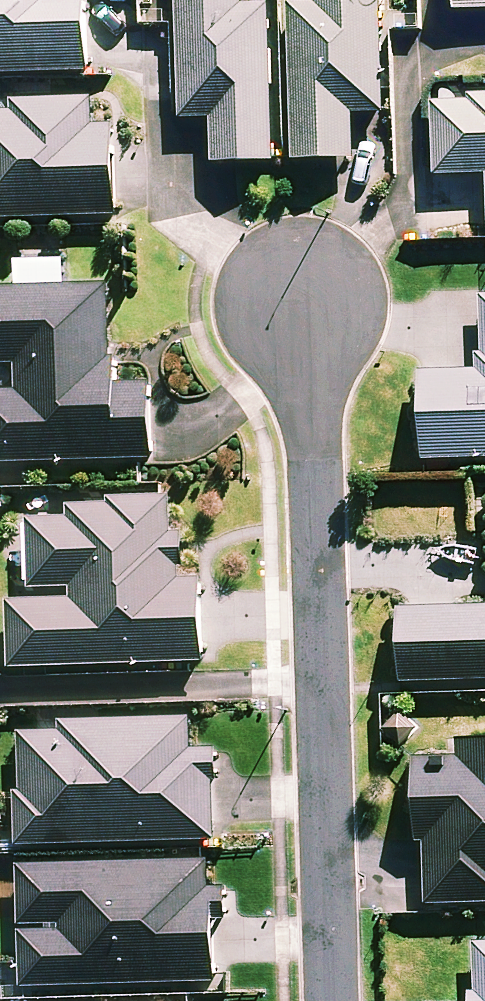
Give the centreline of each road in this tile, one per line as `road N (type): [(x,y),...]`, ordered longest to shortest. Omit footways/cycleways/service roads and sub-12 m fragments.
road 1 (residential): [(306,306),(332,1000)]

